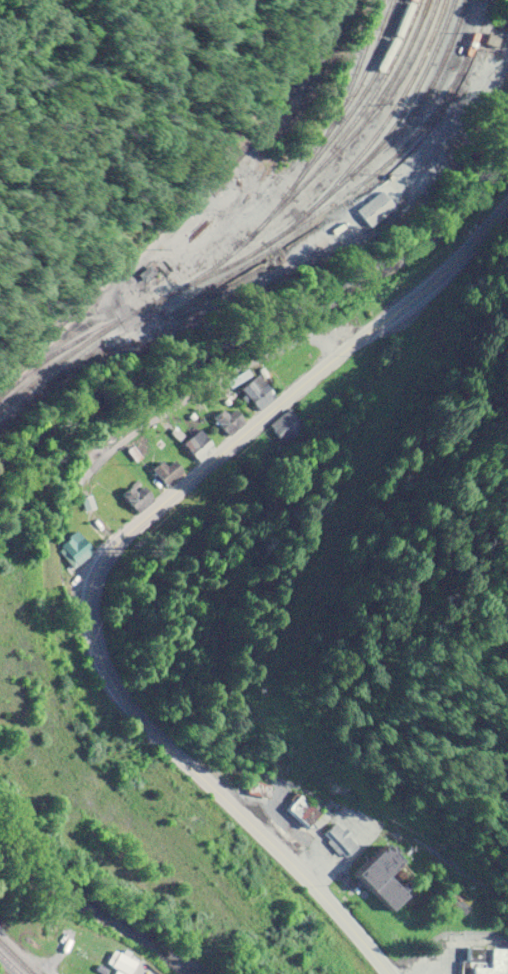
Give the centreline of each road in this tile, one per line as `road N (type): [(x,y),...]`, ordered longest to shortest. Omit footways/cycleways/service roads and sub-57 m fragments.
road 1 (secondary): [(390,973),(303,874),(135,712),(99,655),(90,598),(101,562),(125,536),(447,271),(507,205)]
road 2 (residential): [(507,866),(431,789),(191,764)]

